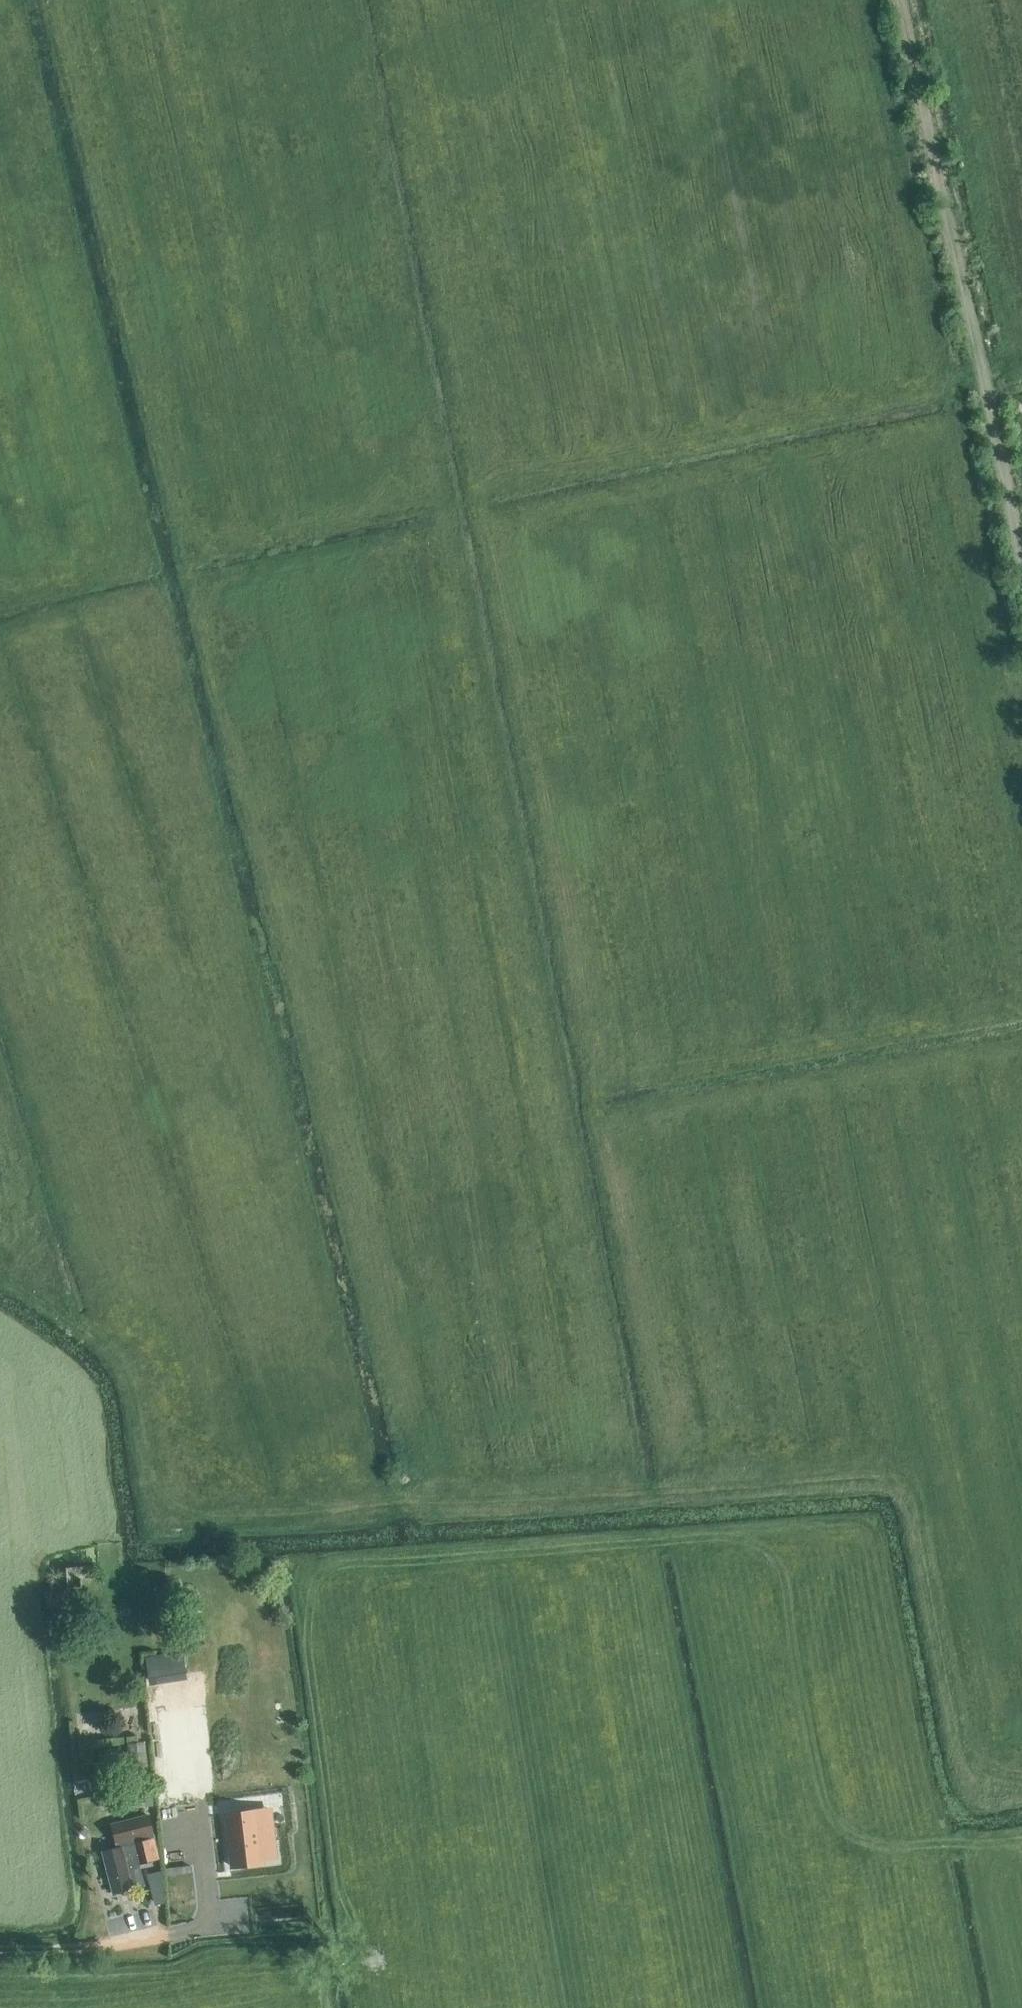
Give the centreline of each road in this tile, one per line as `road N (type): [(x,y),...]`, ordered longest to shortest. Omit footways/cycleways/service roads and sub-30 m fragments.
road 1 (track): [(0,1948),(163,1939),(213,1913)]

